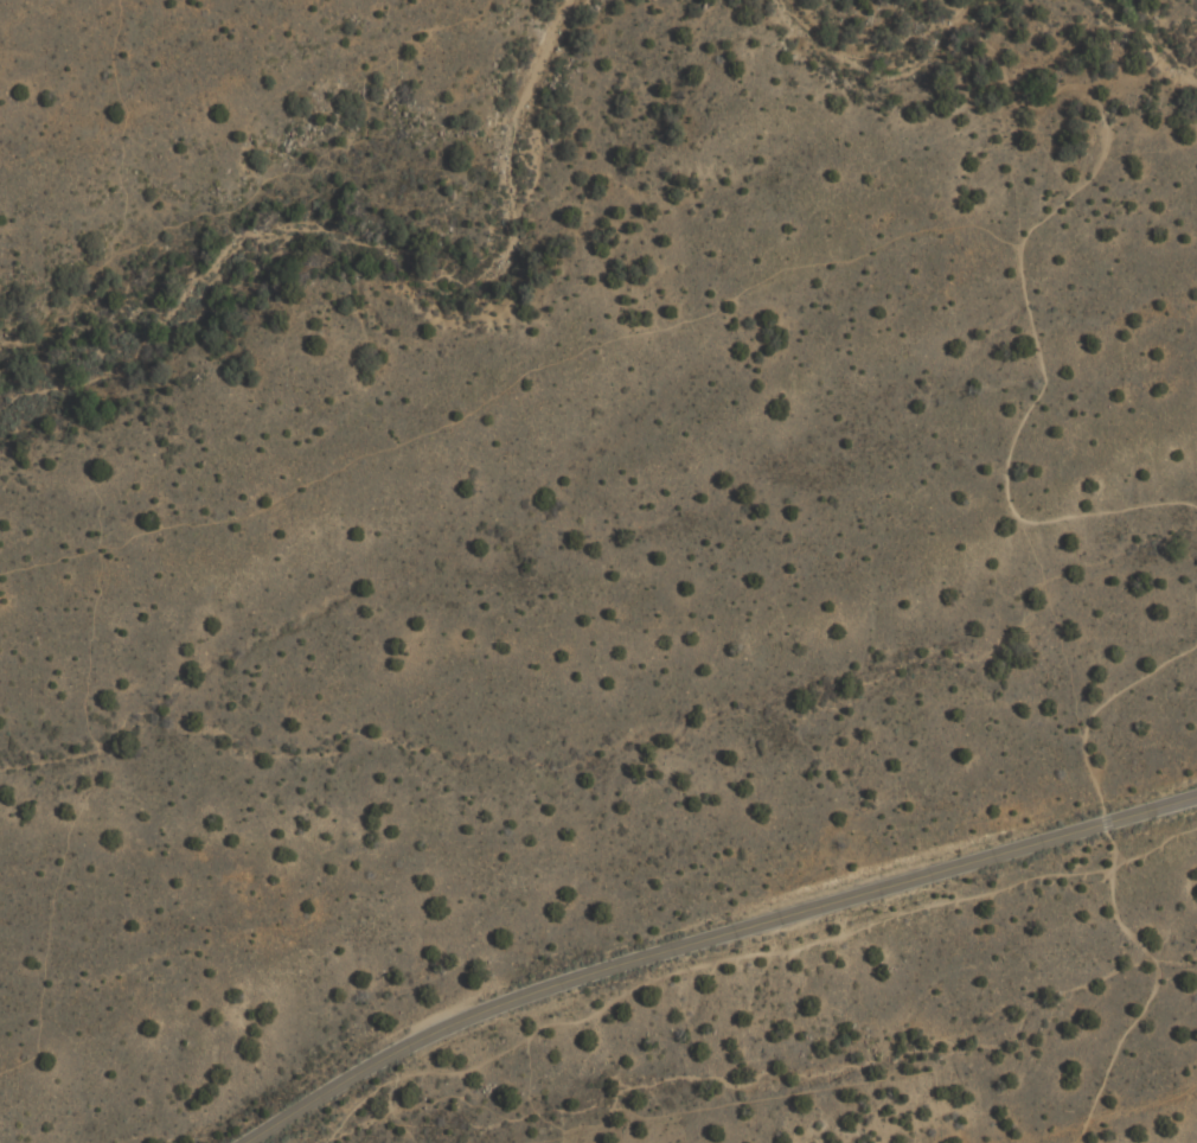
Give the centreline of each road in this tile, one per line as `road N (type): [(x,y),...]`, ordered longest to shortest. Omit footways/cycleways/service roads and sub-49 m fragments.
road 1 (residential): [(244,1142),(365,1068),(517,997),(1196,796)]

